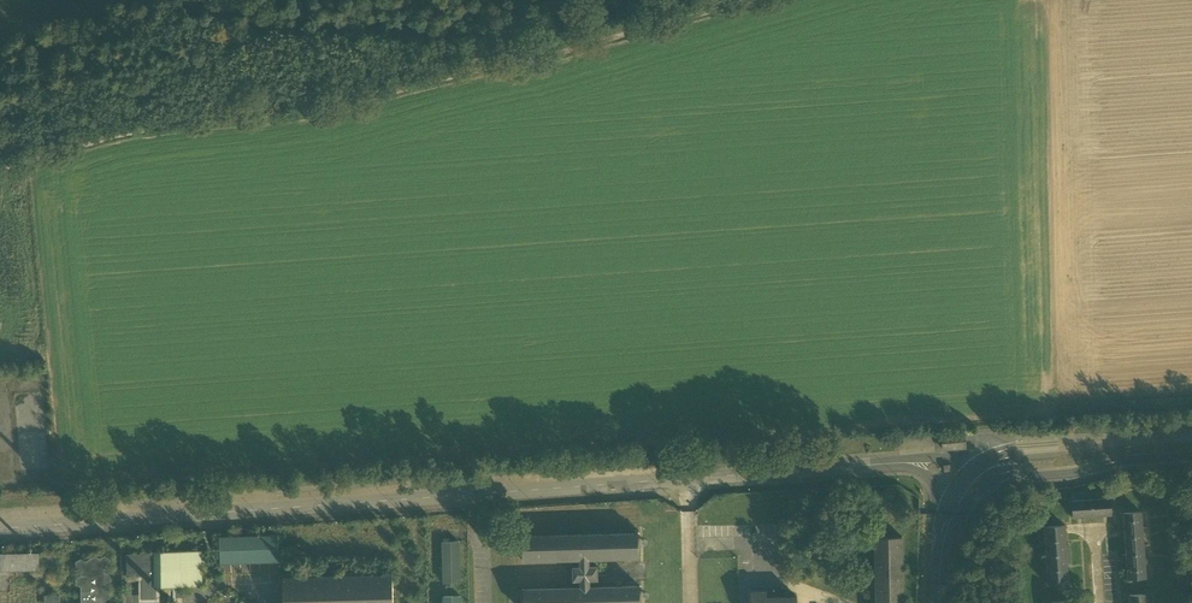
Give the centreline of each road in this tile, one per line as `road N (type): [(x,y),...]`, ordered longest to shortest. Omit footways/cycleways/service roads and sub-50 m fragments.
road 1 (track): [(4,170),(127,135),(340,110),(465,75)]
road 2 (track): [(465,75),(757,0)]

